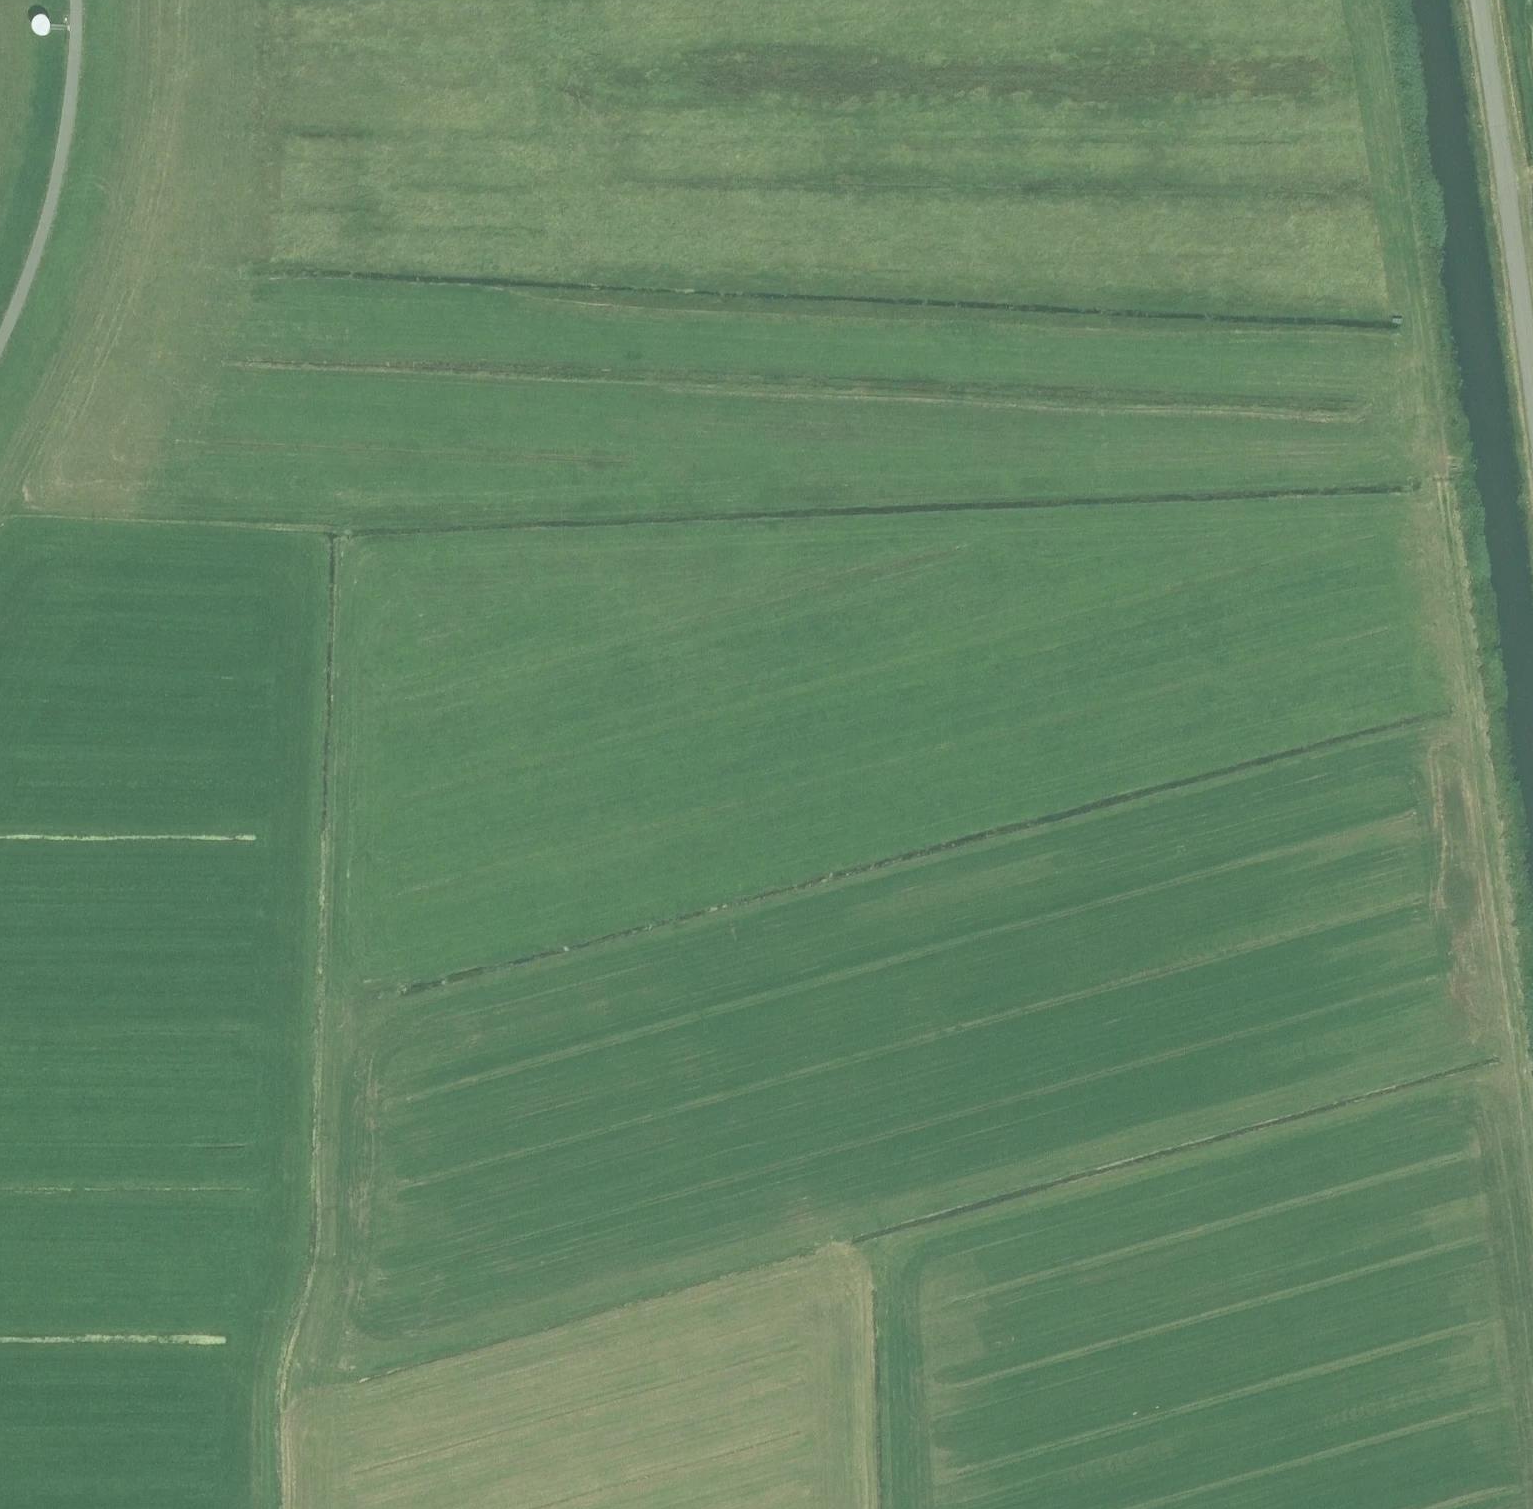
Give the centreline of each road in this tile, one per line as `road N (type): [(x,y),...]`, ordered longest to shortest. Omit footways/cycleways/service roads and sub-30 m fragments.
road 1 (tertiary): [(1532,405),(1478,0)]

